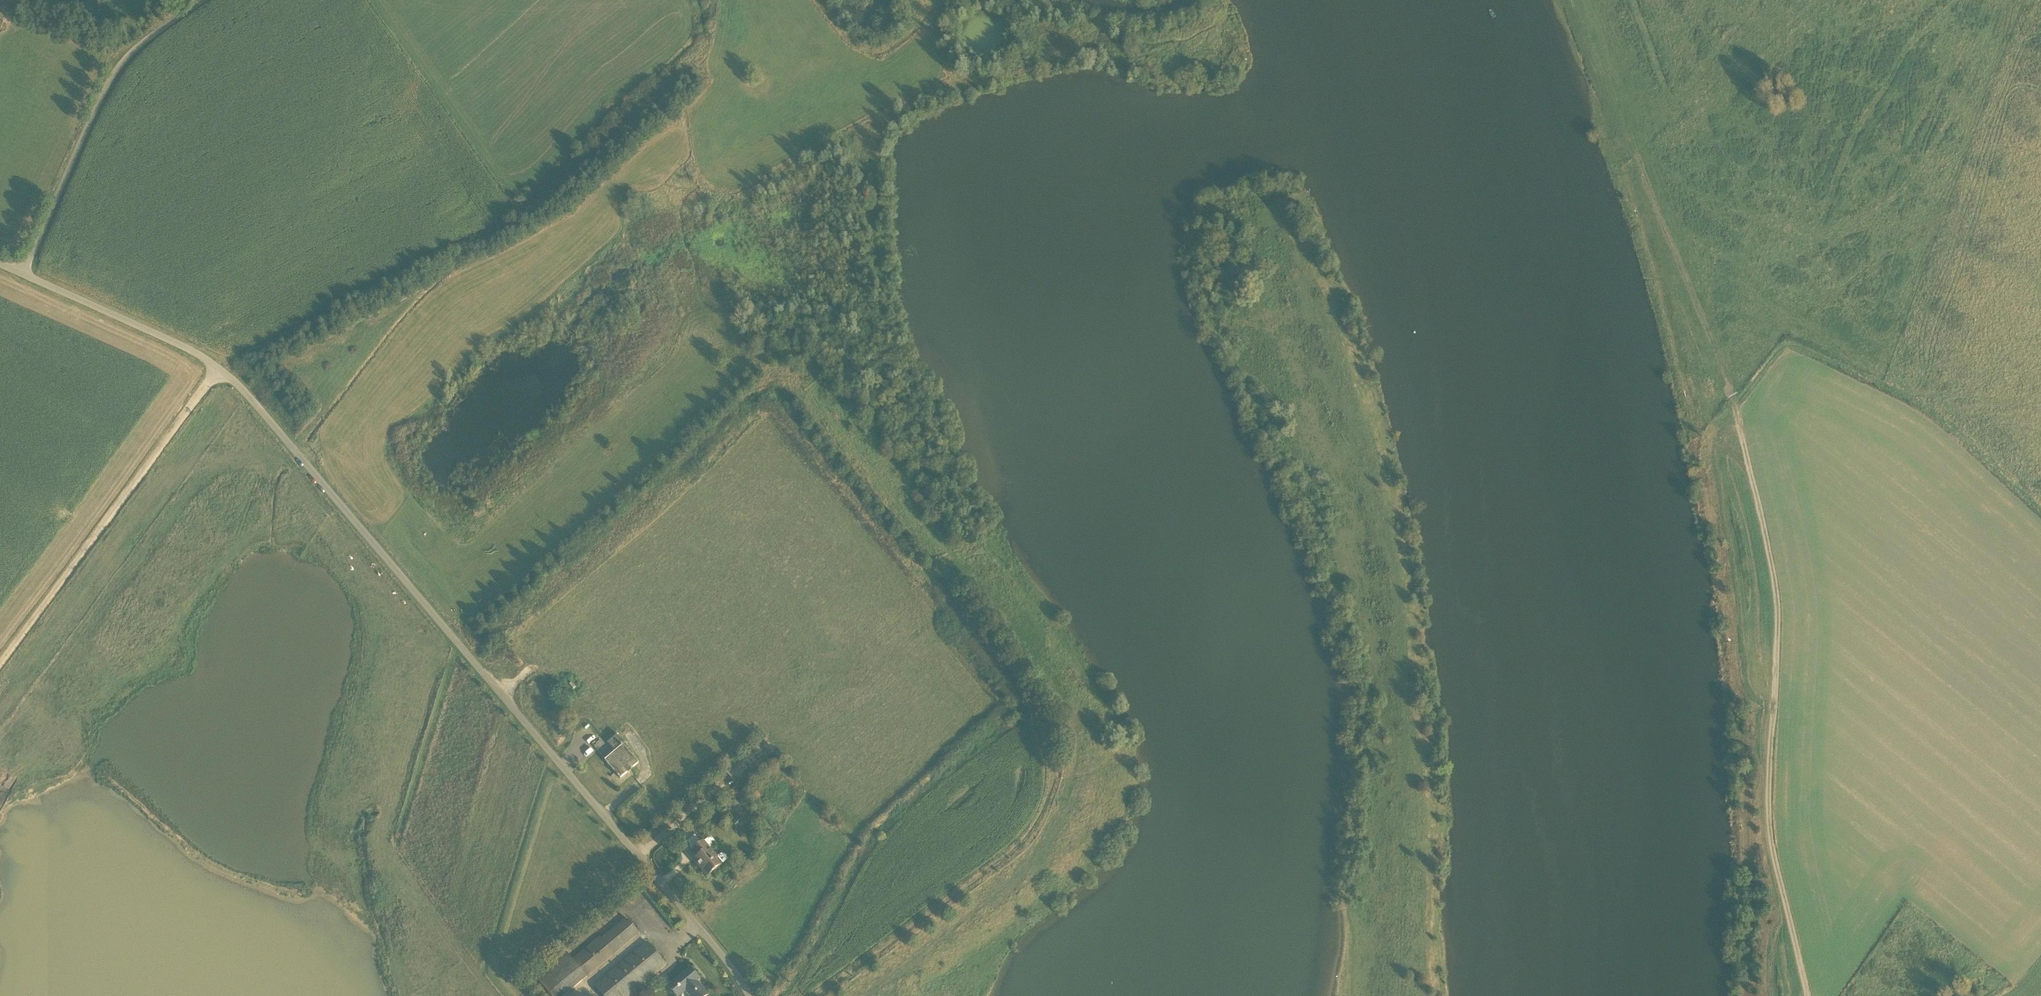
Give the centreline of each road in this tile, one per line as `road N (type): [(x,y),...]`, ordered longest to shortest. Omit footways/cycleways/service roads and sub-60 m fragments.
road 1 (track): [(1809,995),(1768,840),(1777,609),(1729,396),(1638,167),(1819,0)]
road 2 (unclassified): [(749,995),(232,378),(25,273)]
road 3 (track): [(0,664),(218,367)]
road 4 (unclassified): [(25,273),(117,67),(139,40),(197,0)]
road 5 (track): [(815,995),(1005,857),(1039,820),(1052,779)]
road 6 (track): [(1932,418),(1798,350),(1784,355),(1735,414)]
road 7 (track): [(1052,779),(1050,733),(955,600)]
road 8 (track): [(1595,31),(1638,167)]

